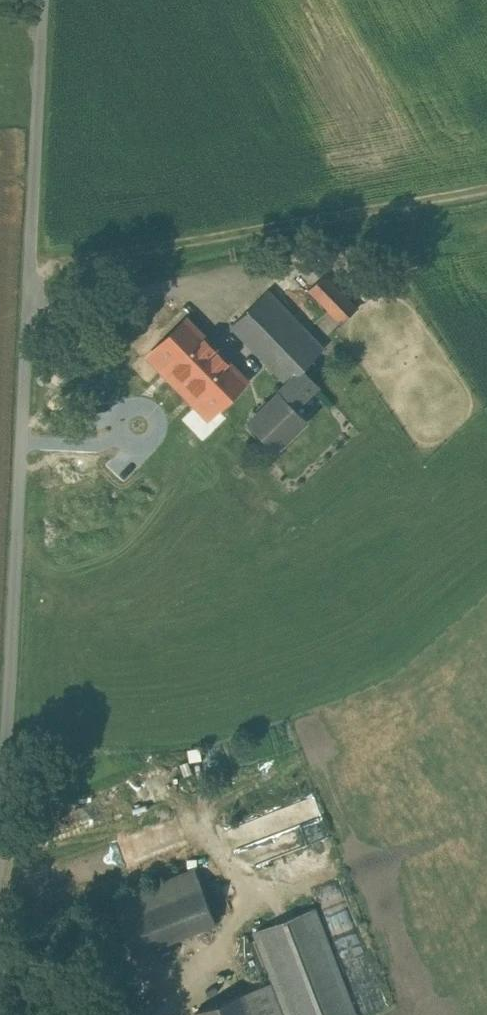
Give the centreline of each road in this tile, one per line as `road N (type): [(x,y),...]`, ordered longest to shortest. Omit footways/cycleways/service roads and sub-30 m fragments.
road 1 (unclassified): [(44,0),(0,749)]
road 2 (track): [(31,266),(486,186)]

